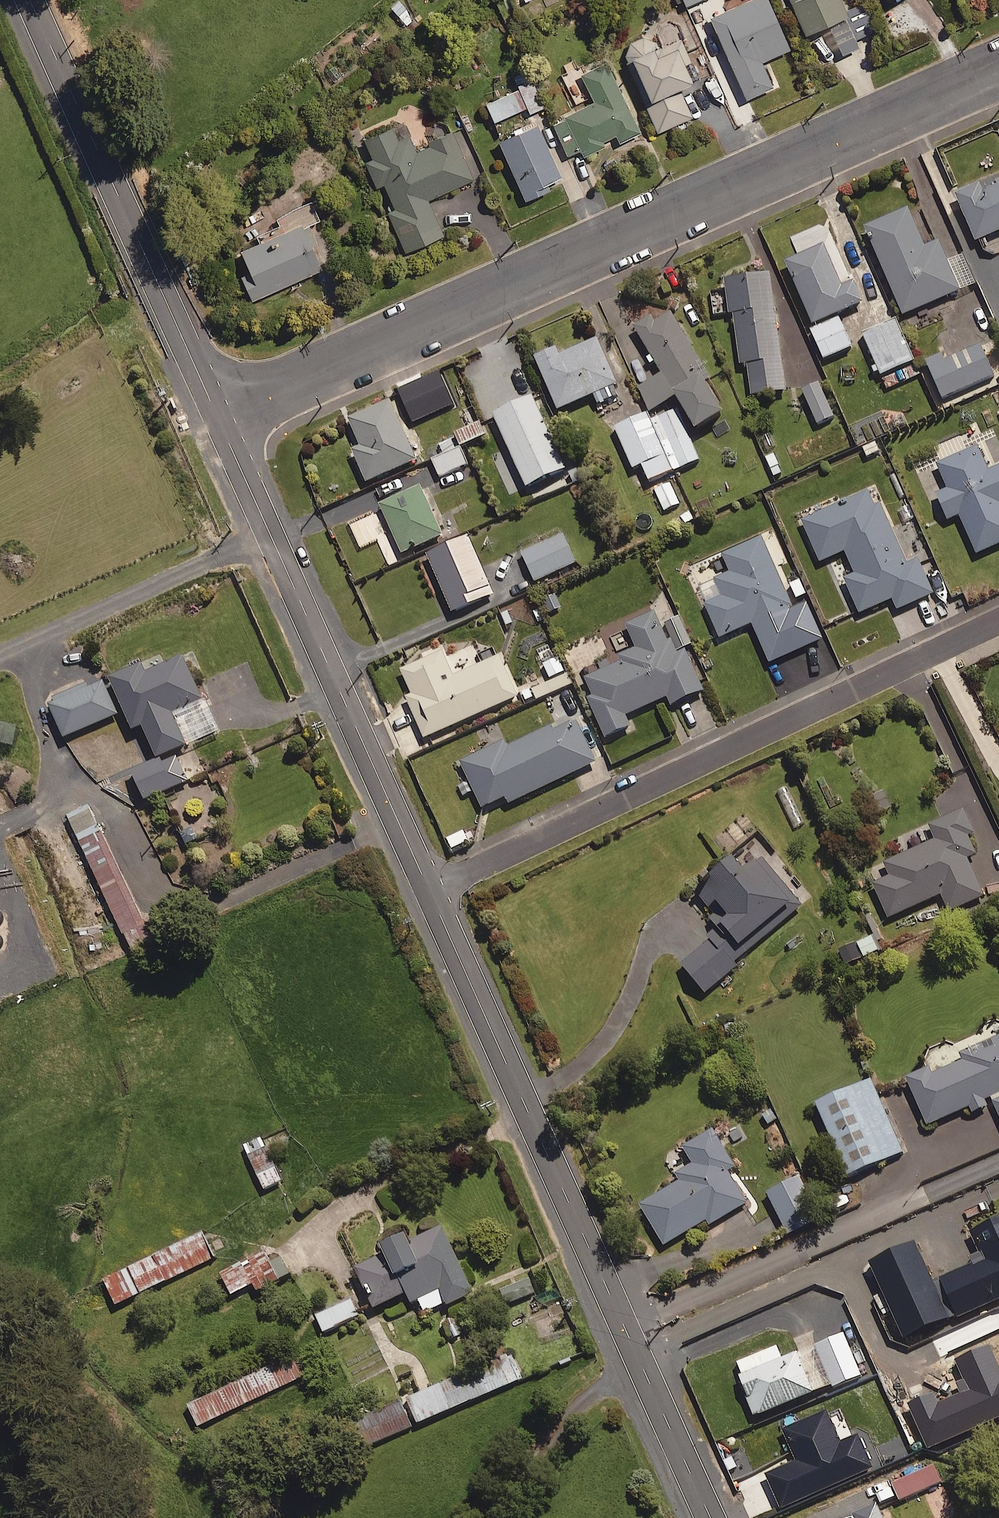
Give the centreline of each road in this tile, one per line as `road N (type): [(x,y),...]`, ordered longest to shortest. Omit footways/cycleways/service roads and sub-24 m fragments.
road 1 (residential): [(217,415),(998,67)]
road 2 (unclassified): [(430,892),(711,1517)]
road 3 (residential): [(430,892),(998,620)]
road 4 (unclassified): [(217,415),(430,892)]
road 5 (unclassified): [(30,0),(217,415)]

